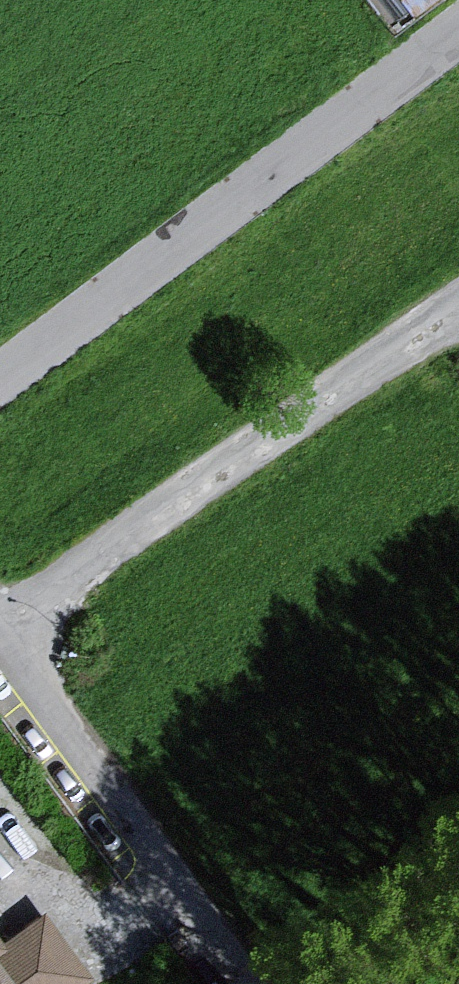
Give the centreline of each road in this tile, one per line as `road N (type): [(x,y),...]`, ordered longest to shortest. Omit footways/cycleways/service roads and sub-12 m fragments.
road 1 (unclassified): [(0,383),(458,37)]
road 2 (residential): [(0,636),(458,325)]
road 3 (unclassified): [(242,983),(0,645)]

